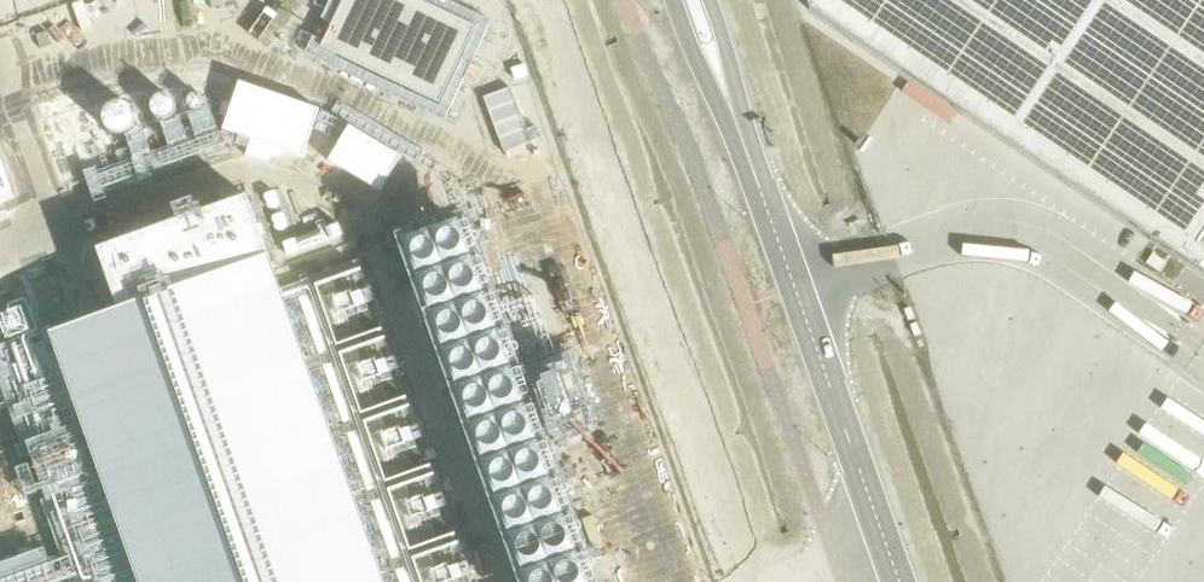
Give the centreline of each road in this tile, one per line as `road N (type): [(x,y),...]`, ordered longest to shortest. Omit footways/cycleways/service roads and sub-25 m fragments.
road 1 (tertiary): [(722,79),(900,581)]

